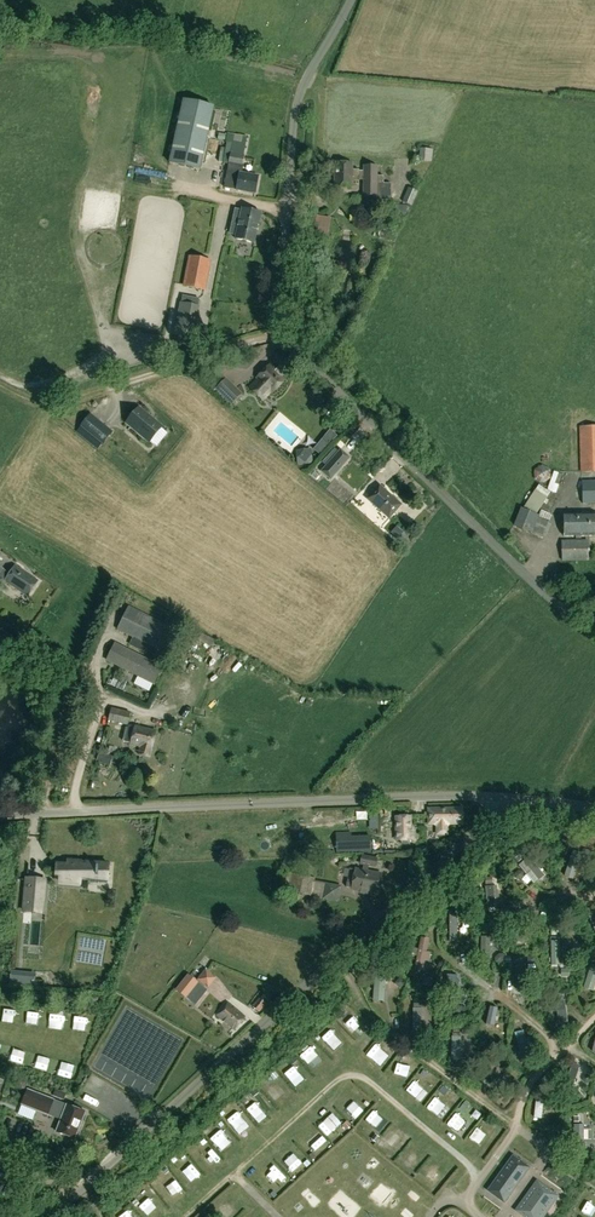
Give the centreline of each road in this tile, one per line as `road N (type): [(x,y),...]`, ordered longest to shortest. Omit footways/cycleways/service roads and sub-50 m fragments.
road 1 (unclassified): [(594,621),(528,577),(281,336),(297,104),(351,0)]
road 2 (unclassified): [(515,800),(49,1216)]
road 3 (unclassified): [(515,800),(0,816)]
road 4 (track): [(183,1216),(350,1075),(370,1081),(479,1180)]
road 5 (track): [(281,336),(59,404),(41,405),(0,385)]
road 6 (track): [(565,1047),(455,959)]

